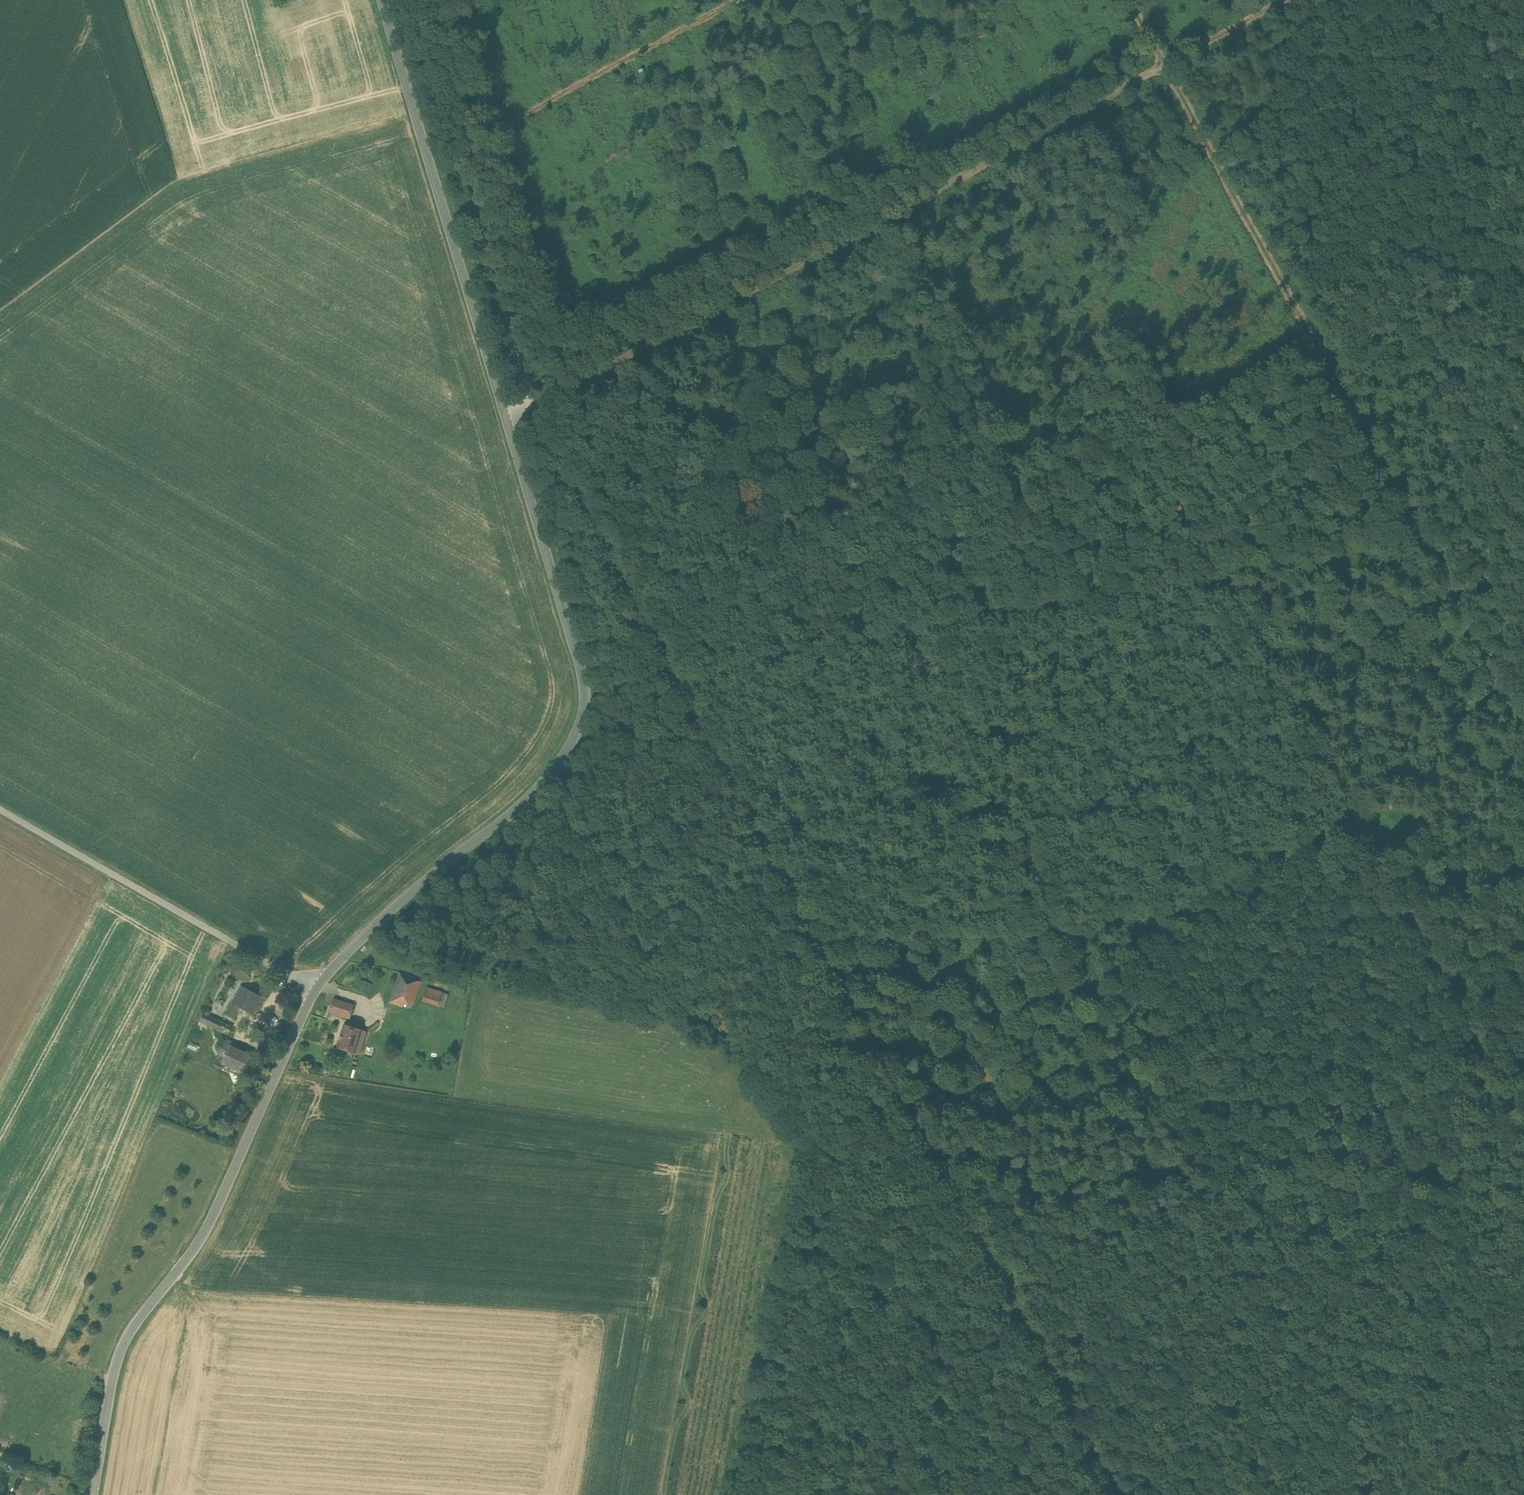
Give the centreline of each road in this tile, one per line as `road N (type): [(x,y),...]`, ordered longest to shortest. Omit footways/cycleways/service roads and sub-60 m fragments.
road 1 (track): [(1120,1494),(530,402)]
road 2 (tertiary): [(314,985),(551,774),(579,726),(584,687),(381,0)]
road 3 (track): [(1166,65),(1523,721)]
road 4 (track): [(530,402),(595,375),(1166,65)]
road 5 (tertiary): [(93,1494),(129,1331),(204,1235),(314,985)]
road 6 (track): [(584,687),(595,655),(669,589),(699,524),(750,457),(787,451),(817,432),(819,420),(811,414),(775,425)]
road 7 (track): [(579,726),(605,748),(680,943),(749,1064)]
road 8 (track): [(402,967),(698,1025),(749,1064)]
road 9 (unclassified): [(314,985),(0,807)]
road 10 (track): [(508,986),(527,970),(601,956),(812,931)]
road 11 (track): [(1166,65),(1287,0)]

